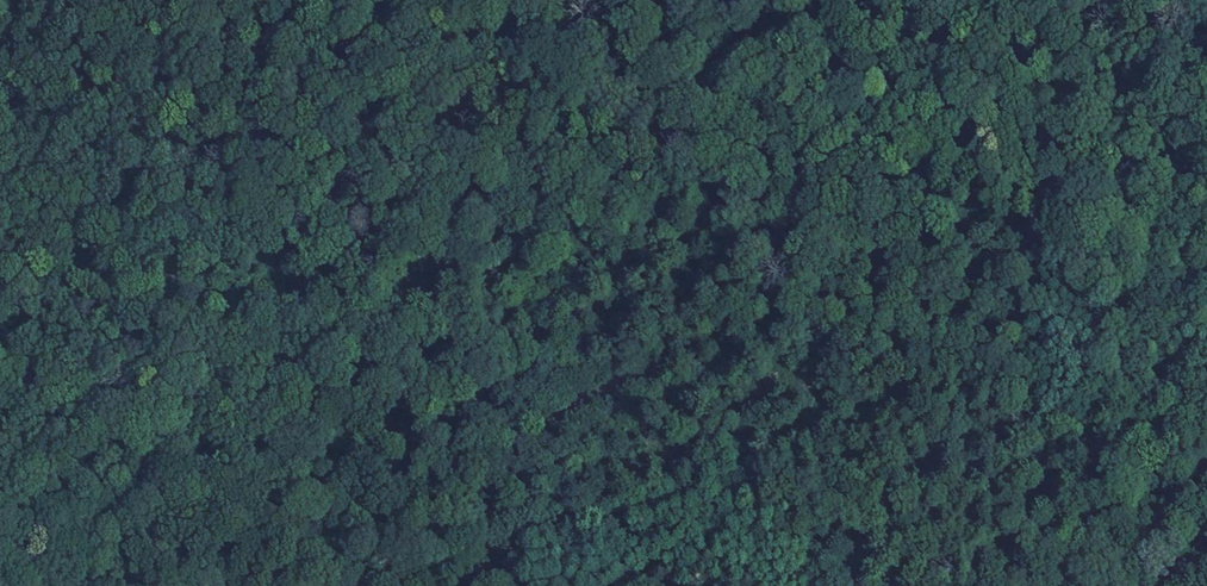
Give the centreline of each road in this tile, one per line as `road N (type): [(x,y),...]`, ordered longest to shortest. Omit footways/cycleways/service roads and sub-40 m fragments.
road 1 (track): [(995,585),(1019,480),(1009,393)]

